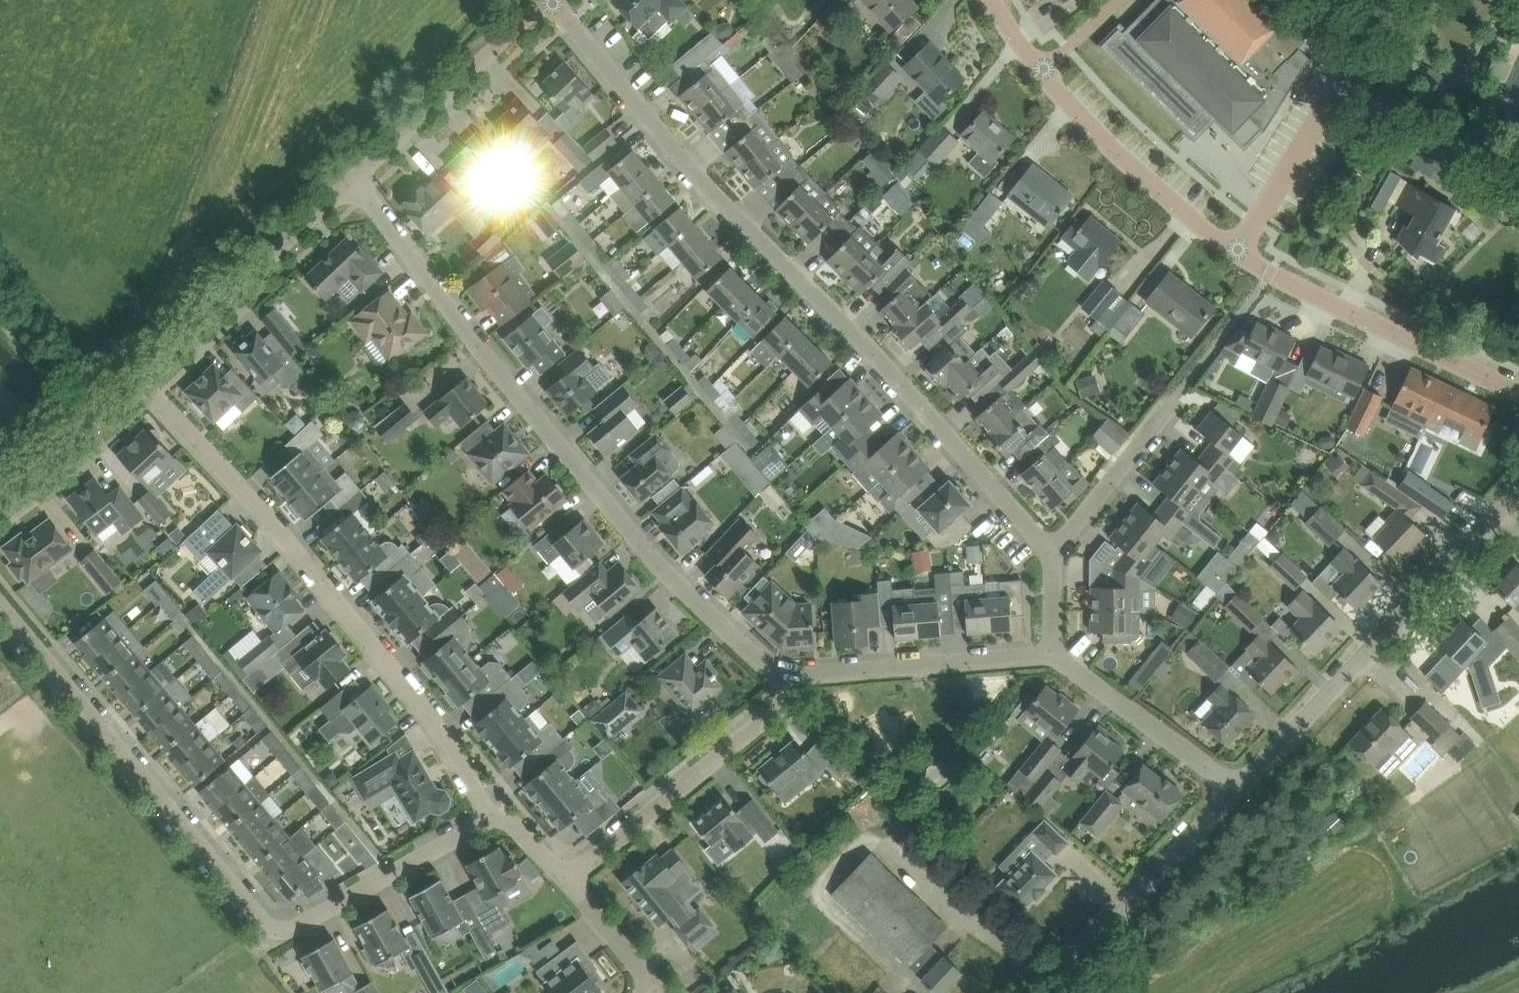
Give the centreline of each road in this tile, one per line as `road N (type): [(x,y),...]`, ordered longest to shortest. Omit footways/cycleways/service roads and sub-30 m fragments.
road 1 (unclassified): [(1049,655),(785,676),(651,557),(354,182)]
road 2 (unclassified): [(1053,554),(548,0)]
road 3 (residential): [(0,595),(262,924),(277,931),(295,929),(492,817)]
road 4 (unclassified): [(492,817),(426,713),(140,371)]
road 5 (unclassified): [(1238,790),(1518,491)]
road 6 (unclassified): [(1271,274),(1198,223),(1097,134),(1037,72),(993,0)]
road 7 (unclassified): [(1053,554),(1271,274)]
road 8 (unclassified): [(140,371),(354,182)]
road 9 (unclassified): [(1043,992),(1238,790)]
road 10 (residential): [(781,707),(569,882)]
road 11 (unclassified): [(1518,394),(1271,274)]
road 12 (unclassified): [(354,182),(538,0)]
road 13 (unclassified): [(1238,790),(1096,677),(1049,655)]
road 14 (unclassified): [(0,480),(140,371)]
road 15 (track): [(0,303),(91,410)]
road 16 (residential): [(569,882),(642,972),(645,992)]

